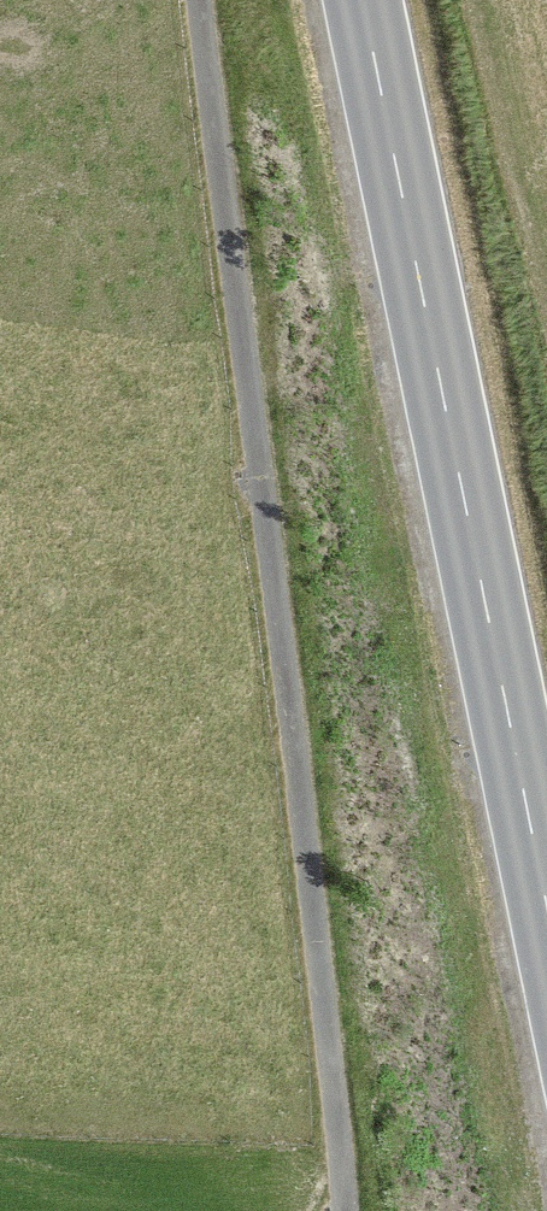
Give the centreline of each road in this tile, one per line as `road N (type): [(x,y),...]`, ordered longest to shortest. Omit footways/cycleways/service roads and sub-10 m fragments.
road 1 (track): [(200,0),(346,1210)]
road 2 (primary): [(363,0),(546,910)]

